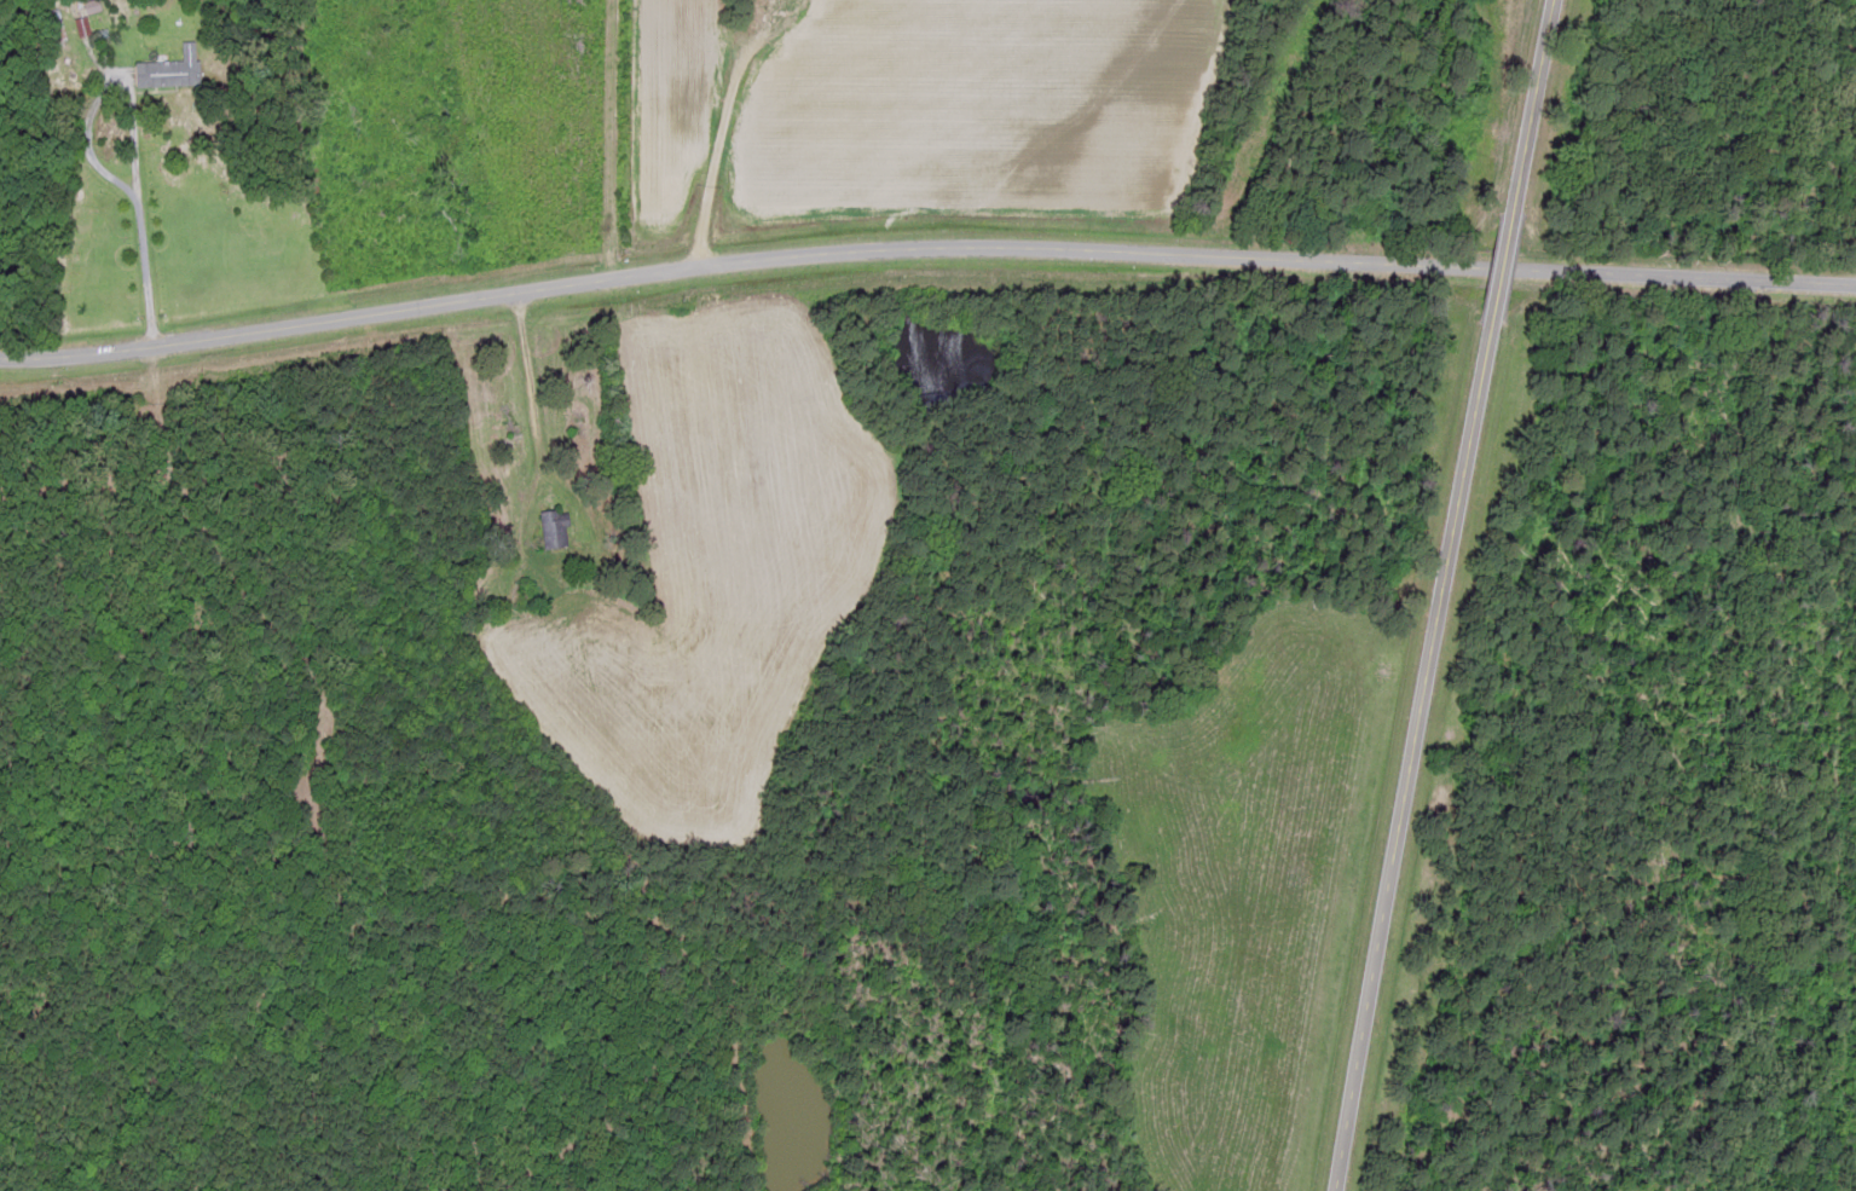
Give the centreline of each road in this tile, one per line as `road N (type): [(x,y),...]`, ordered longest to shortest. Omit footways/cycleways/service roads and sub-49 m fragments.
road 1 (residential): [(0,342),(219,342),(1048,249),(1855,264)]
road 2 (primary): [(1333,1190),(1445,567),(1478,324)]
road 3 (residential): [(1702,262),(1807,0)]
road 4 (primary): [(1492,238),(1545,0)]

